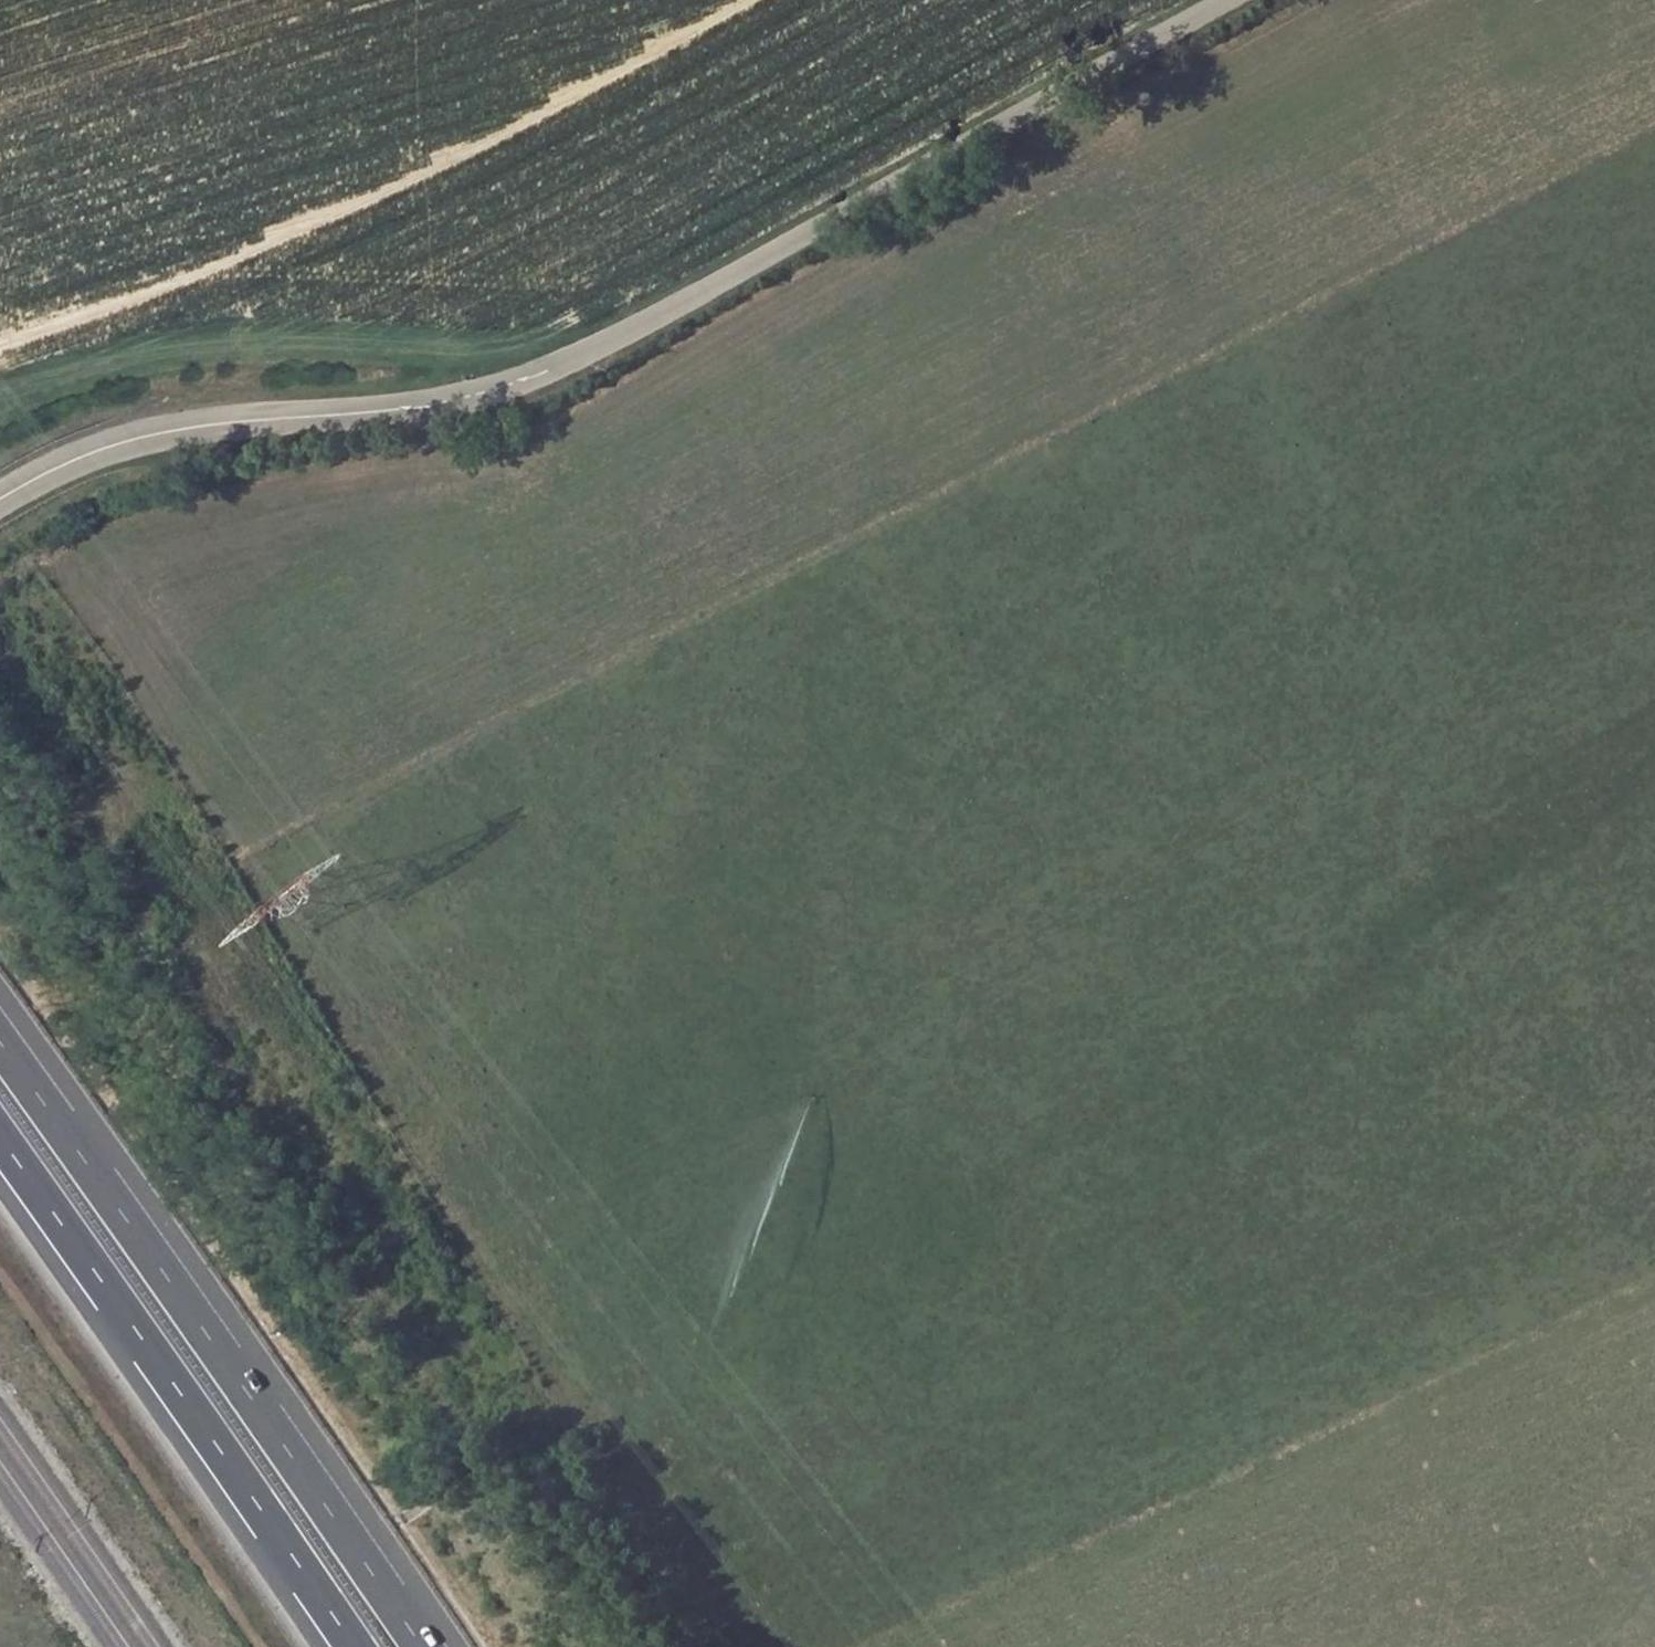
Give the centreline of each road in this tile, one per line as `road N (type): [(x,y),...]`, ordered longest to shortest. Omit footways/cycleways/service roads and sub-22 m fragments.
road 1 (unclassified): [(0,499),(41,474),(178,422),(493,400),(1212,0)]
road 2 (motorway): [(423,1646),(0,1041)]
road 3 (motorway): [(0,1141),(352,1646)]

